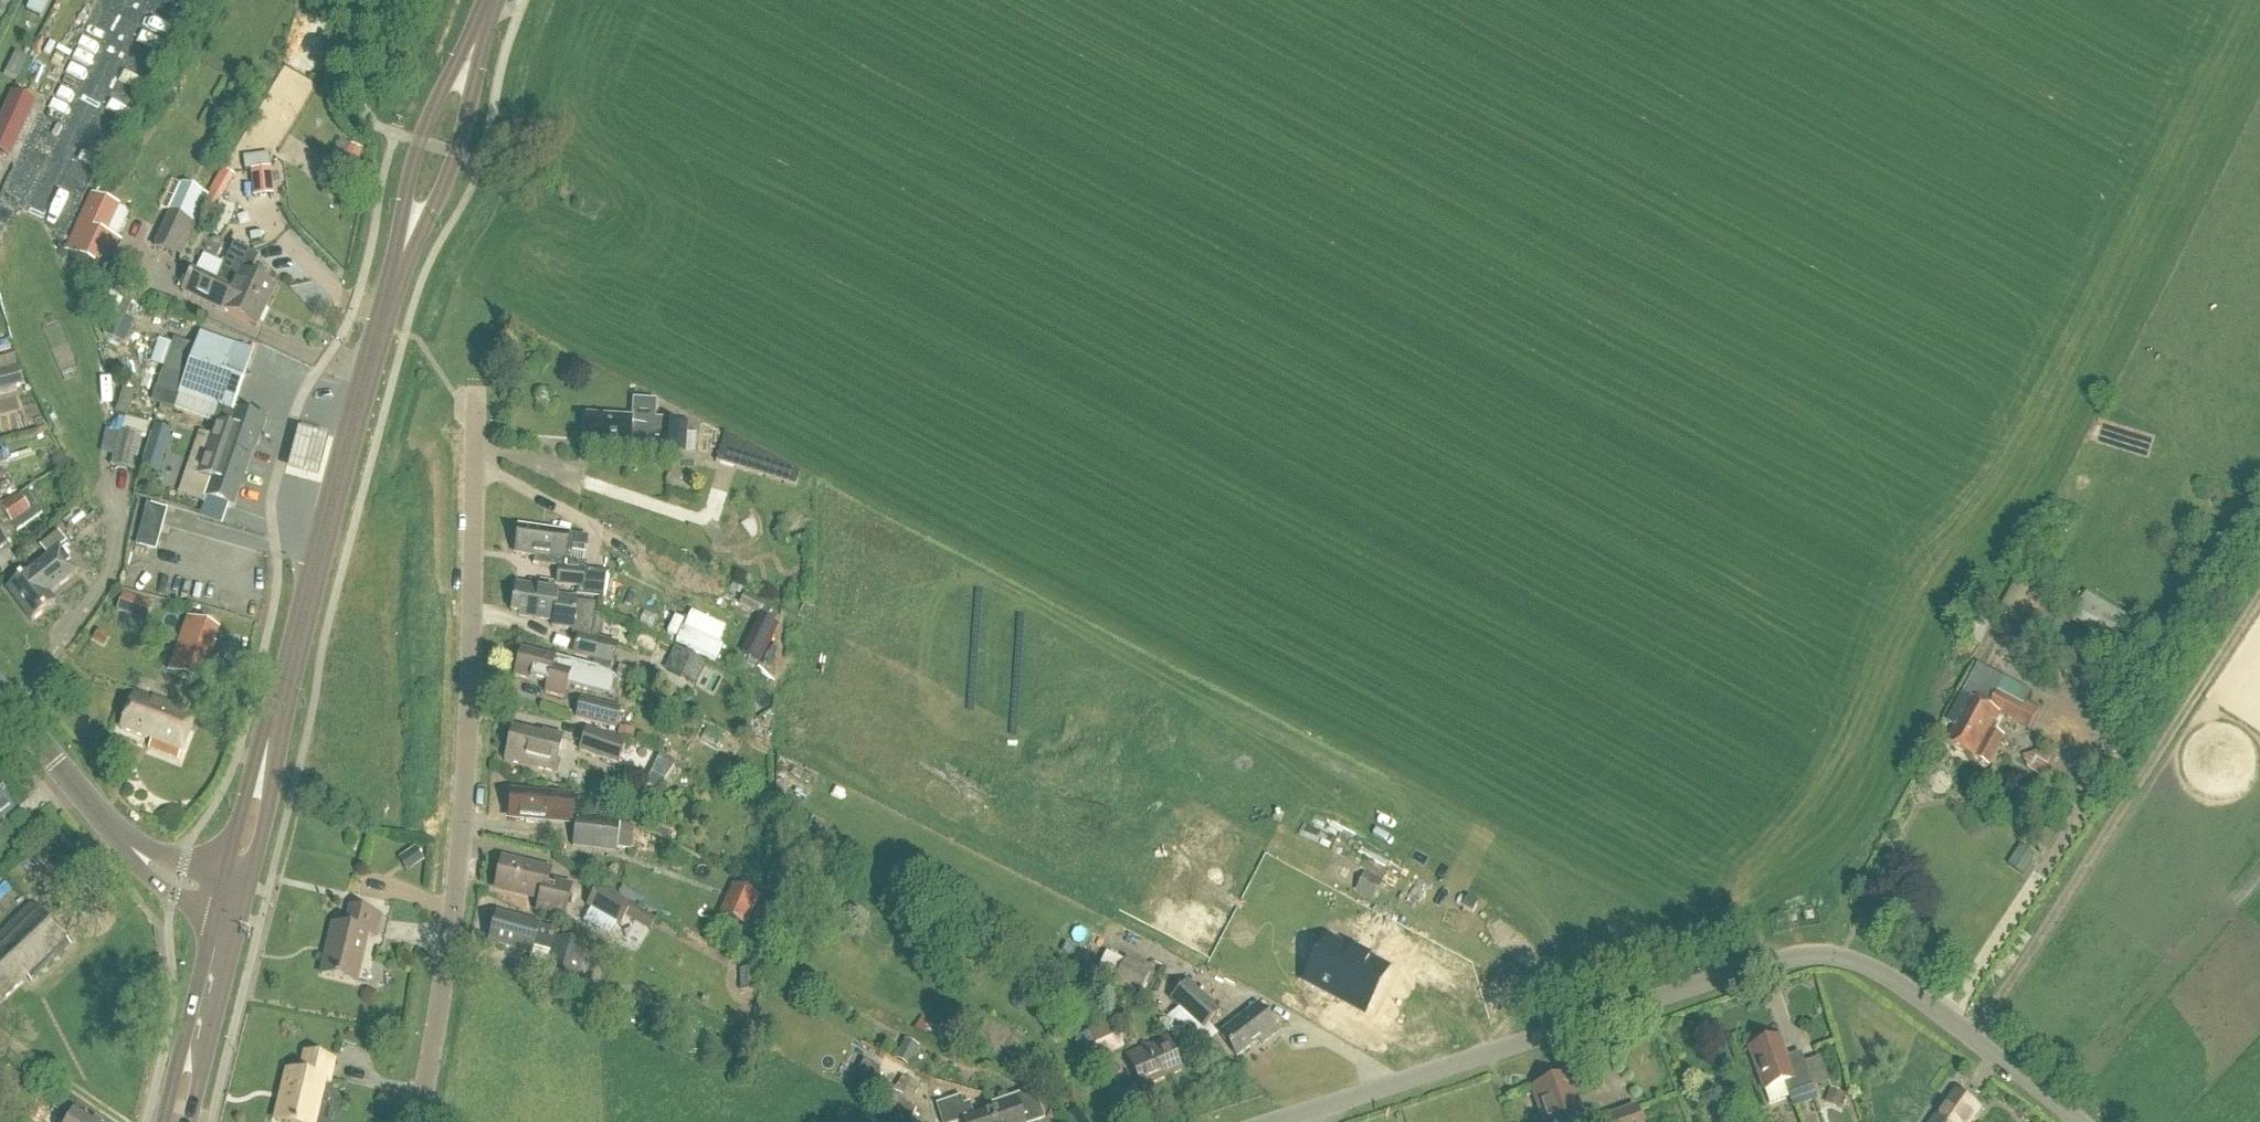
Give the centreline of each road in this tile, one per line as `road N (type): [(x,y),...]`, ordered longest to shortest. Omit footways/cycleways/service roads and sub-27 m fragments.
road 1 (unclassified): [(2075,1121),(1884,976),(1846,961),(1800,957),(1274,1121)]
road 2 (residential): [(417,1121),(461,846),(477,390)]
road 3 (secondary): [(231,906),(396,288)]
road 4 (tertiary): [(231,906),(140,864),(0,696)]
road 5 (secondary): [(487,7),(419,146),(396,288)]
road 6 (secondary): [(396,288),(454,156),(487,7)]
road 7 (secondary): [(177,1121),(231,906)]

